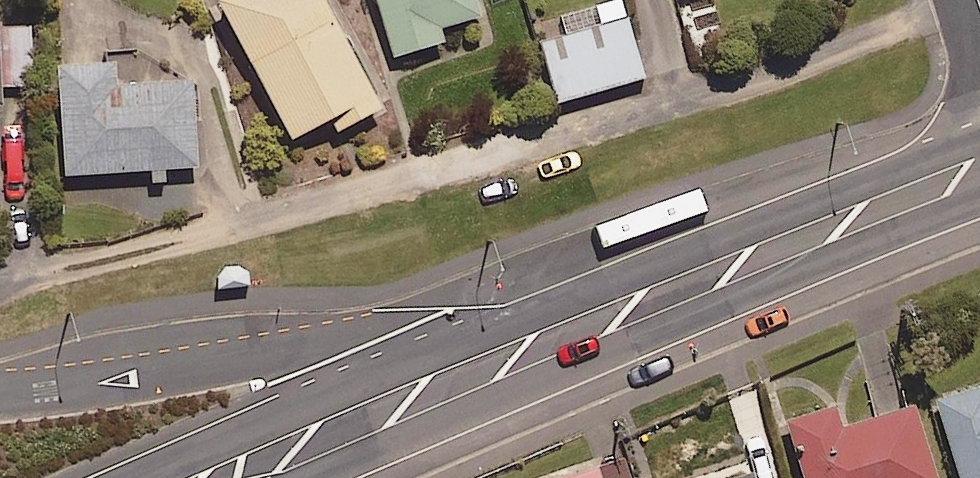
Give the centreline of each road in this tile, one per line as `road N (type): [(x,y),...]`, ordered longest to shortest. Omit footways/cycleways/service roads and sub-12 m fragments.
road 1 (secondary): [(486,368),(979,163)]
road 2 (secondary): [(0,393),(352,351),(486,368)]
road 3 (secondary): [(211,477),(486,368)]

